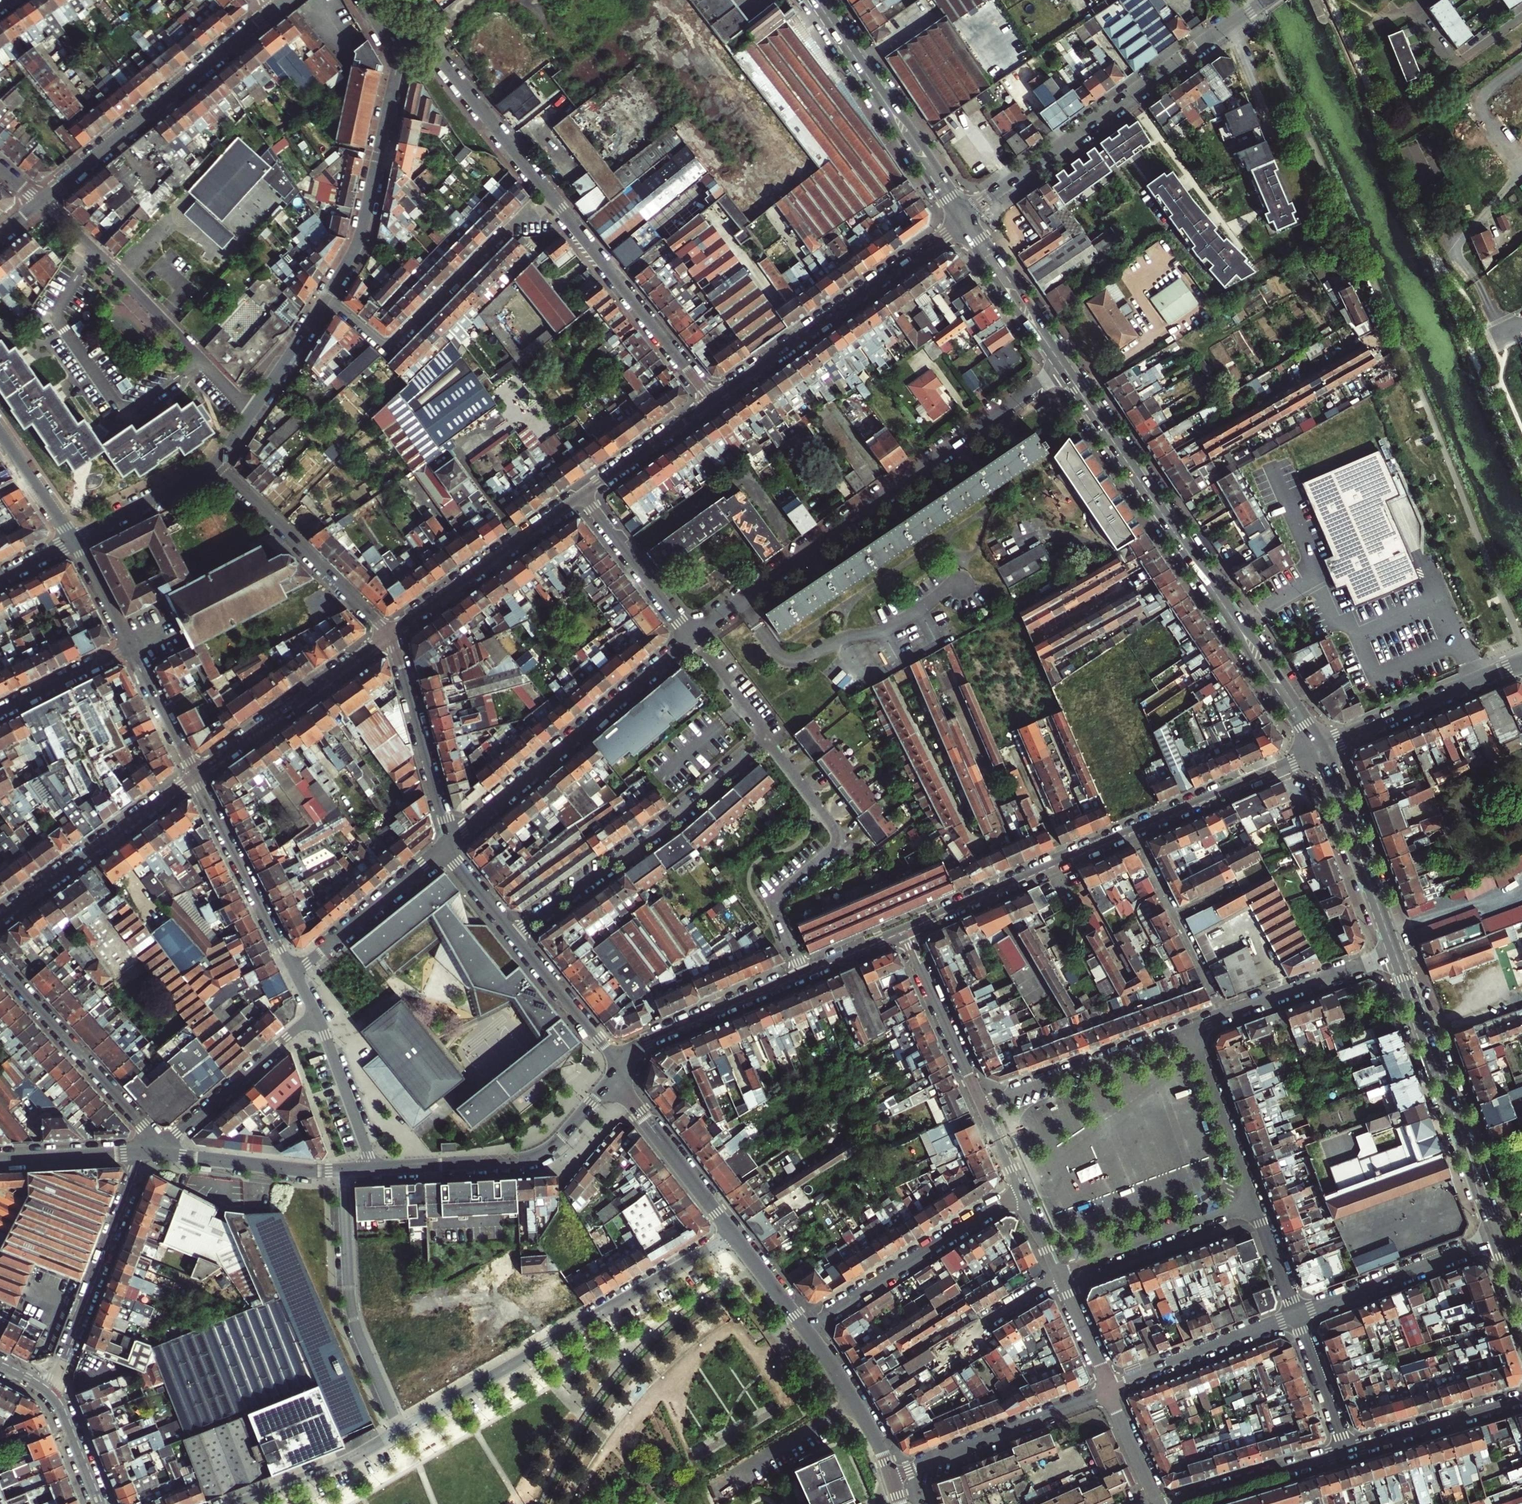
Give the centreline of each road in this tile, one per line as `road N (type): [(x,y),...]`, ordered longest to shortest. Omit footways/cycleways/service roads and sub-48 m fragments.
road 1 (residential): [(690,640),(1064,369)]
road 2 (residential): [(1311,752),(903,930)]
road 3 (residential): [(401,1429),(735,1234)]
road 4 (residential): [(1252,12),(968,213)]
road 5 (residential): [(514,936),(679,818),(766,737)]
road 6 (residential): [(448,844),(690,640)]
road 7 (residential): [(277,7),(43,201)]
road 8 (secondary): [(1395,953),(1500,1238)]
road 9 (tertiary): [(709,400),(955,222)]
road 10 (residential): [(546,198),(391,350),(326,297)]
road 11 (residential): [(804,972),(774,901),(845,840),(766,737)]
road 12 (residential): [(43,201),(252,412)]
road 13 (secondary): [(1226,610),(1064,369)]
road 14 (residential): [(617,1067),(540,1154),(375,1169)]
road 15 (residential): [(401,1429),(351,1315),(343,1170)]
road 16 (residential): [(326,297),(364,222),(398,63),(393,45)]
road 17 (residential): [(546,198),(709,400)]
road 18 (residential): [(142,1152),(52,1392)]
road 19 (residential): [(805,1329),(1019,1190)]
road 20 (residential): [(390,636),(215,462)]
road 21 (tertiary): [(0,919),(194,776)]
road 22 (tertiary): [(194,776),(390,636)]
road 23 (residential): [(160,1146),(0,966)]
road 24 (tertiary): [(390,636),(582,493)]
road 25 (residential): [(1110,1390),(891,1476)]
road 26 (residential): [(393,45),(437,55),(546,198)]
road 27 (residential): [(1191,1029),(981,1105)]
road 28 (residential): [(194,776),(293,972)]
road 29 (residential): [(1500,1238),(1297,1317)]
road 30 (residential): [(448,844),(390,636)]
road 31 (residential): [(1326,746),(1521,661)]
road 32 (residential): [(804,972),(646,1040),(617,1067)]
road 33 (residential): [(1058,1272),(1253,1201)]
road 34 (residential): [(617,1067),(639,1111),(735,1234)]
road 35 (residential): [(160,1146),(314,1012)]
road 36 (residential): [(293,972),(448,844)]
road 37 (residential): [(1297,1317),(1110,1390)]
road 38 (residential): [(1140,844),(1225,1017)]
road 39 (residential): [(903,930),(981,1105)]
road 40 (residential): [(1164,1503),(1347,1450)]
road 41 (residential): [(343,1170),(158,1153)]
road 42 (secondary): [(1064,369),(968,213)]
road 43 (secondary): [(955,222),(1064,369)]
road 44 (residential): [(1253,1201),(1191,1029)]
road 45 (residential): [(690,640),(582,493)]
road 46 (residential): [(235,1503),(401,1429)]
road 47 (residential): [(1395,953),(1225,1017)]
road 48 (residential): [(1347,1450),(1521,1398)]
road 49 (residential): [(805,1329),(874,1434),(891,1476)]
road 50 (secondary): [(1326,746),(1266,654),(1226,610)]
road 51 (secondary): [(868,77),(955,222)]
road 52 (secondary): [(968,213),(868,77)]
road 53 (residential): [(314,1012),(375,1169)]
road 54 (residential): [(1521,16),(1453,66),(1413,7),(1422,0)]
road 55 (residential): [(617,1067),(514,936)]
road 56 (secondary): [(1226,610),(1311,752)]
road 57 (residential): [(74,538),(215,462)]
road 58 (tertiary): [(582,493),(709,400)]
road 59 (residential): [(129,647),(194,776)]
road 60 (residential): [(0,711),(129,647)]
road 61 (secondary): [(1369,881),(1361,838),(1326,746)]
road 62 (residential): [(1347,1450),(1297,1317)]
road 63 (residential): [(142,1152),(0,1157)]
road 64 (secondary): [(1311,752),(1369,881)]
road 65 (residential): [(252,412),(326,297)]
road 66 (residential): [(1058,1272),(1110,1390)]
road 67 (residential): [(0,433),(74,538)]
road 68 (residential): [(1297,1317),(1253,1201)]
road 69 (residential): [(1110,1390),(1161,1503)]
road 70 (residential): [(766,737),(690,640)]
road 71 (residential): [(74,538),(129,647)]
road 72 (tertiary): [(52,1392),(101,1503)]

